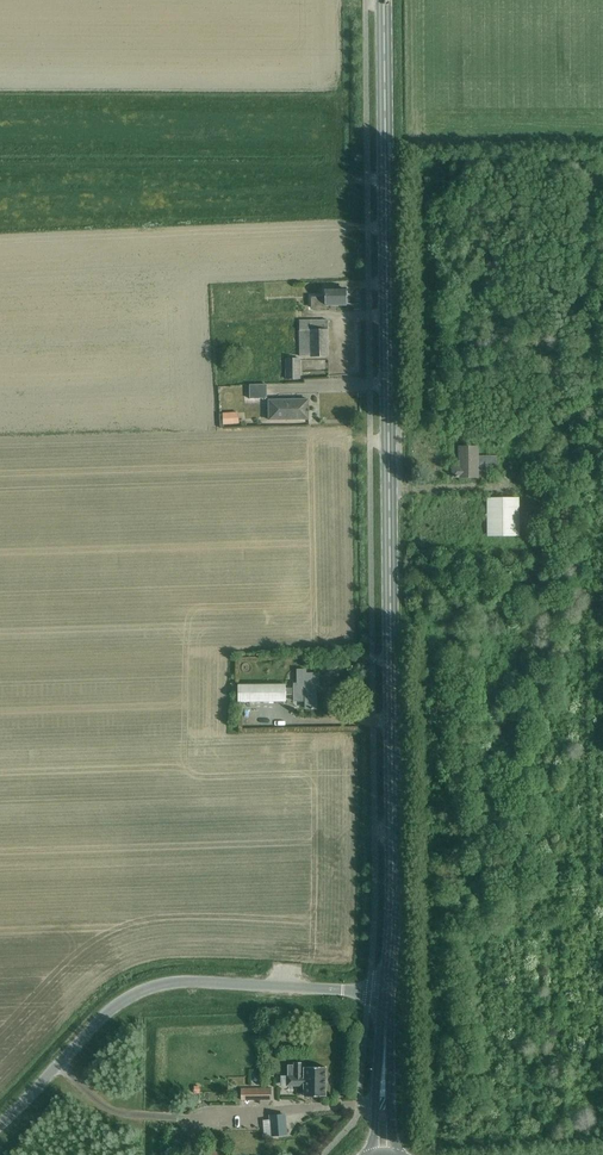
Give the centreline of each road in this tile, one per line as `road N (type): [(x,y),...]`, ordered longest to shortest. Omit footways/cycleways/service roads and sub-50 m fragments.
road 1 (tertiary): [(388,993),(384,0)]
road 2 (unclassified): [(0,1126),(106,1014),(149,989),(198,981),(388,993)]

